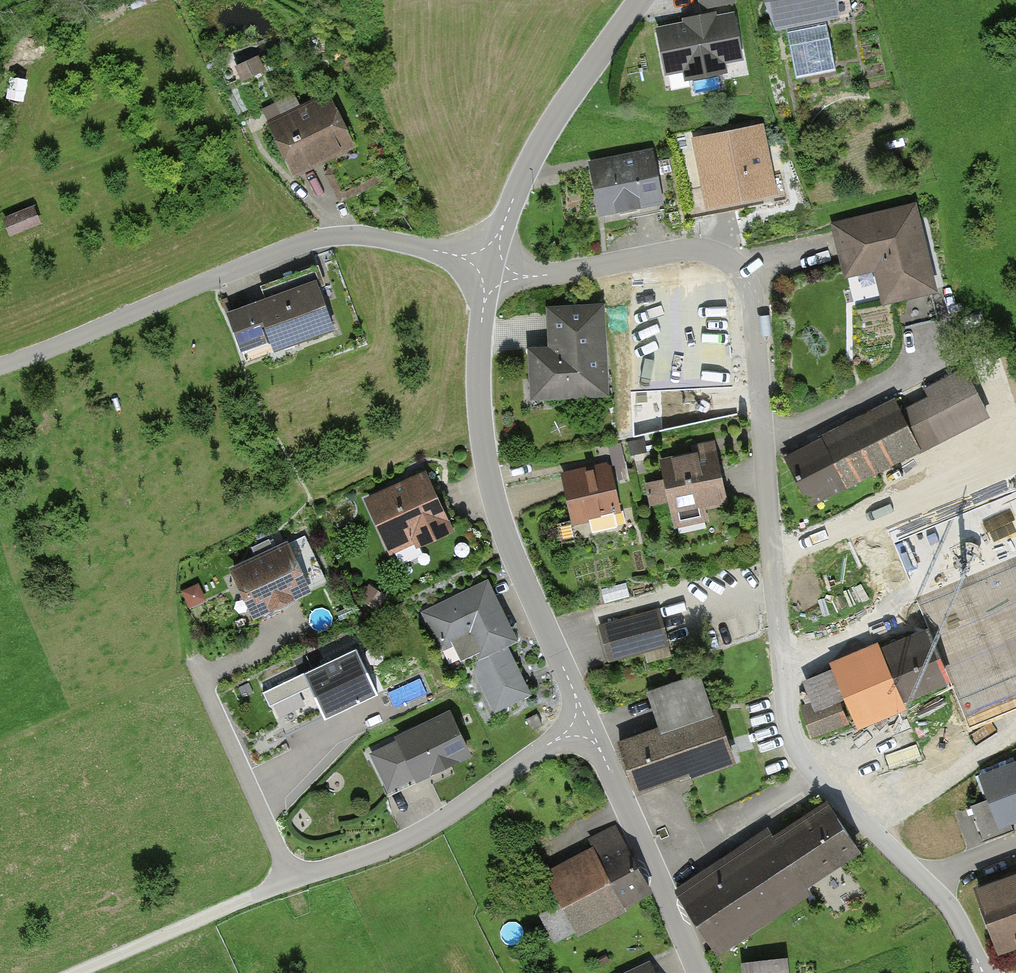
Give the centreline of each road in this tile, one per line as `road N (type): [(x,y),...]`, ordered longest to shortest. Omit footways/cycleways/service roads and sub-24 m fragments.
road 1 (residential): [(984,972),(933,888),(817,777),(788,728),(749,282),(708,250),(529,277),(492,268)]
road 2 (residential): [(0,363),(331,237),(382,239),(492,268)]
road 3 (unclassified): [(492,268),(481,386),(494,495),(582,727)]
road 4 (residential): [(293,879),(445,818),(582,727)]
road 5 (unclassified): [(640,0),(532,157),(492,268)]
road 6 (unclassified): [(582,727),(598,746),(696,972)]
road 7 (track): [(76,972),(293,879)]

